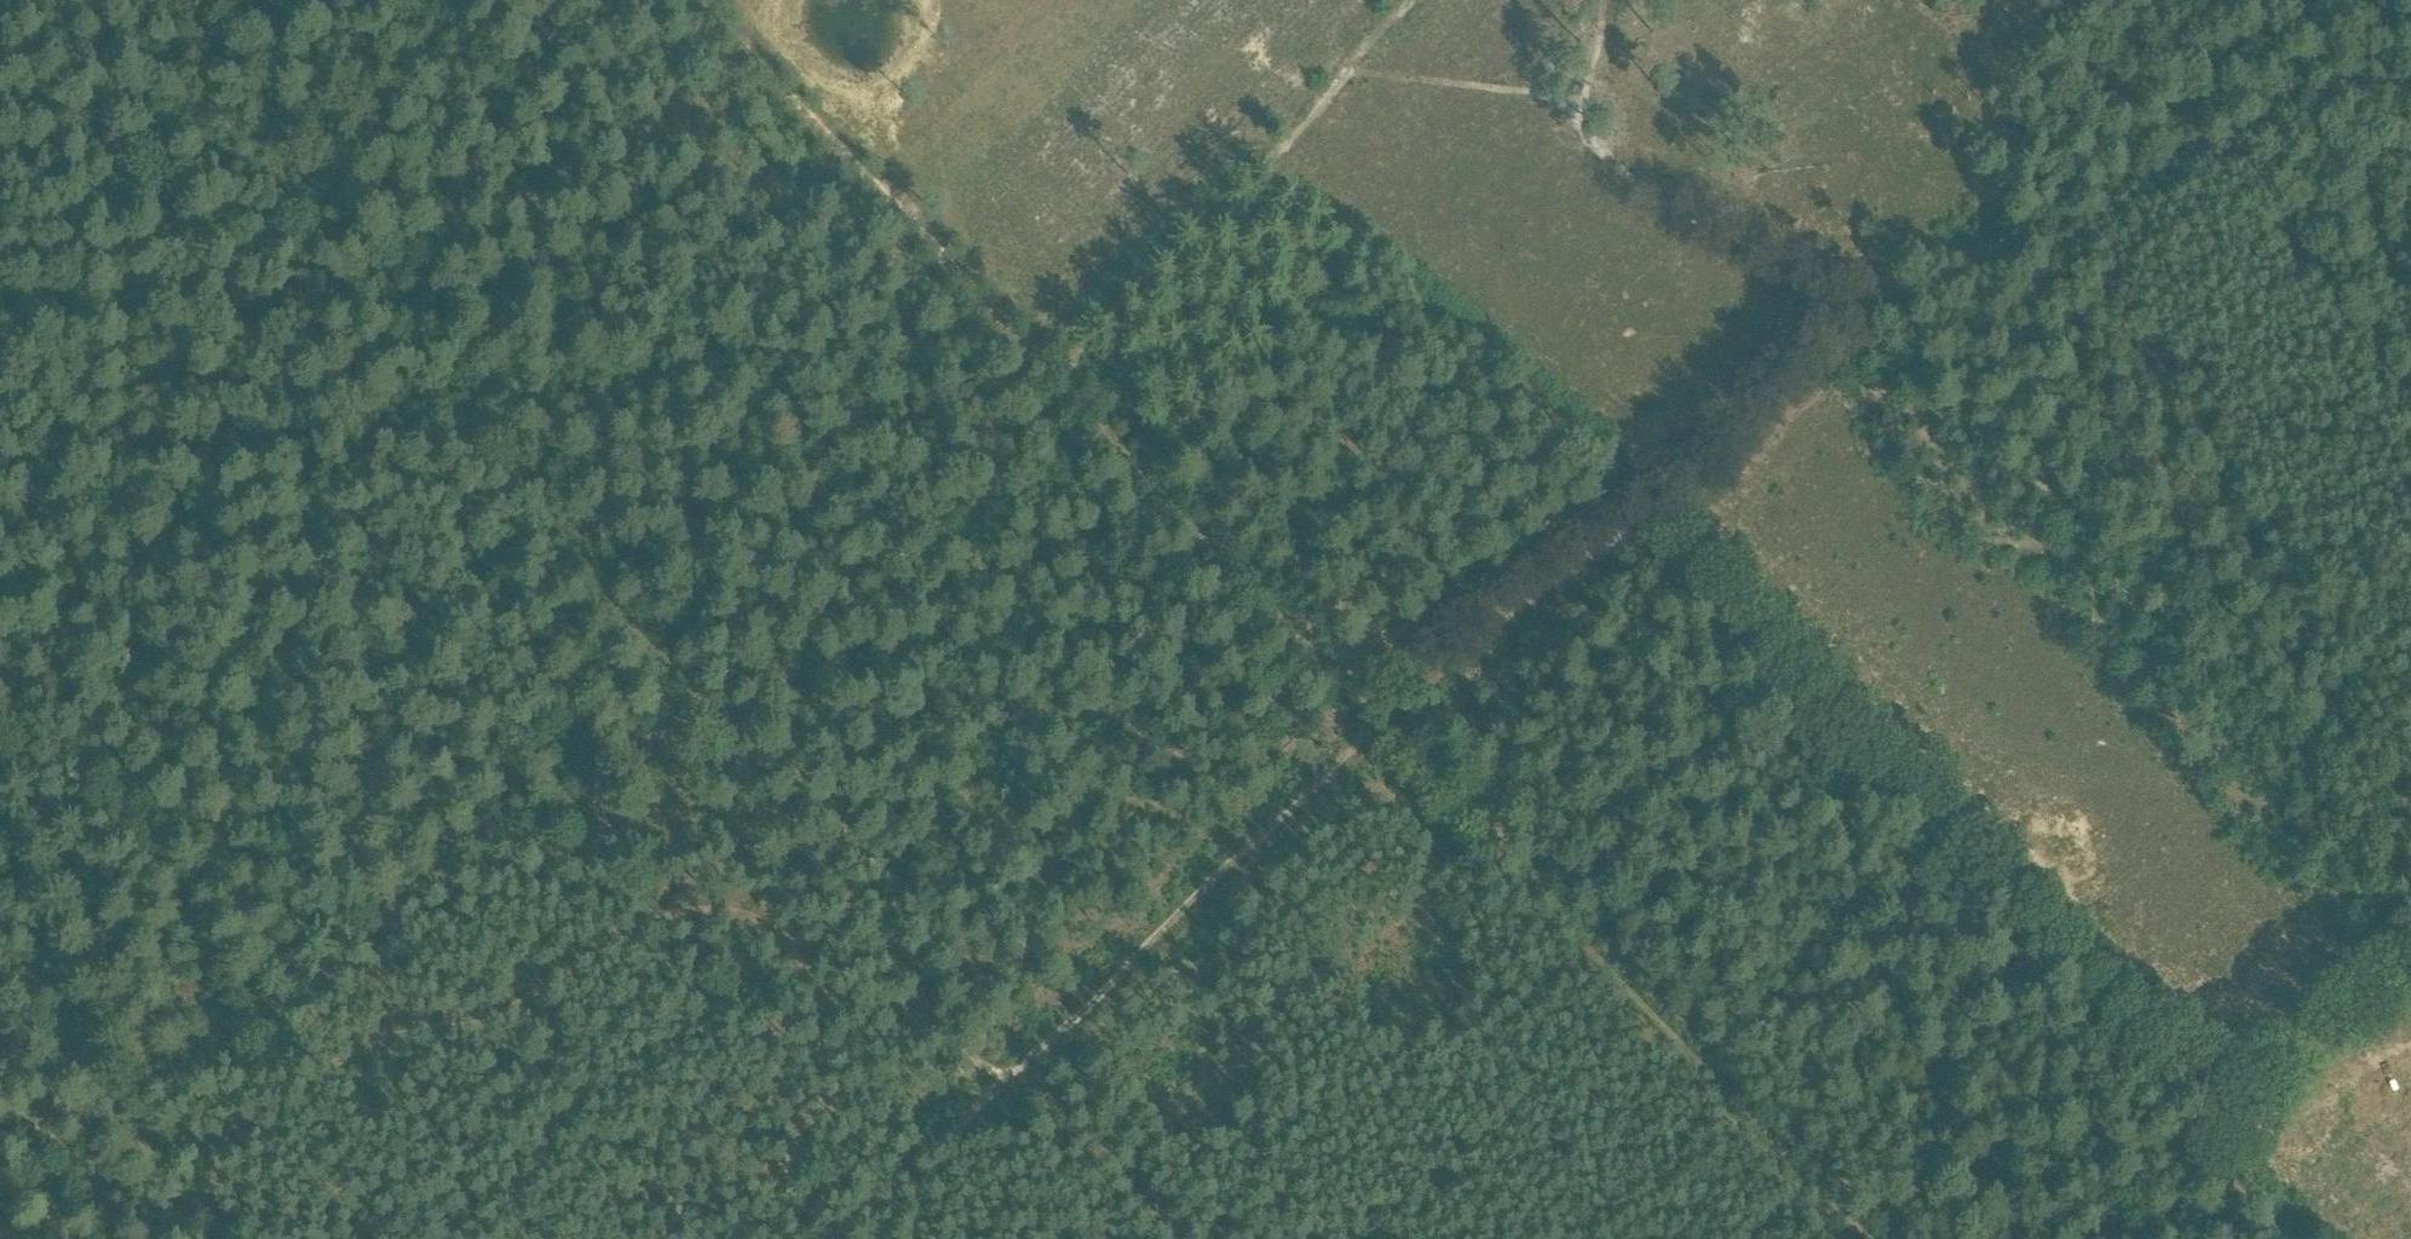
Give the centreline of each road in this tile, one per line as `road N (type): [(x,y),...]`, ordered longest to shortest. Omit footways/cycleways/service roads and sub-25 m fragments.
road 1 (track): [(2308,805),(1837,331),(1647,510),(1587,538),(1363,730)]
road 2 (track): [(118,1124),(690,691),(990,1100)]
road 3 (track): [(226,1213),(265,1099),(299,1069),(425,1045),(449,1024),(509,1021),(572,992),(649,939),(682,896),(753,914),(787,935),(807,975),(823,1074),(816,1105),(710,1167),(661,1238)]
road 4 (track): [(1363,730),(999,316),(698,0)]
road 5 (track): [(1363,730),(854,1238)]
road 6 (track): [(1844,1238),(1363,730)]
road 7 (track): [(753,914),(727,921),(725,958),(668,1011),(574,1080),(544,1084),(508,1124),(471,1142),(354,1238)]
road 8 (track): [(1054,377),(1306,127),(1414,0)]
road 9 (track): [(1603,0),(1601,43),(1578,101),(1618,170),(1733,219),(1837,331)]
road 10 (track): [(90,1077),(118,1124),(247,1238)]
road 11 (track): [(1354,69),(1578,101)]
road 12 (track): [(2410,653),(2308,805)]
road 13 (track): [(2410,936),(2308,805)]

